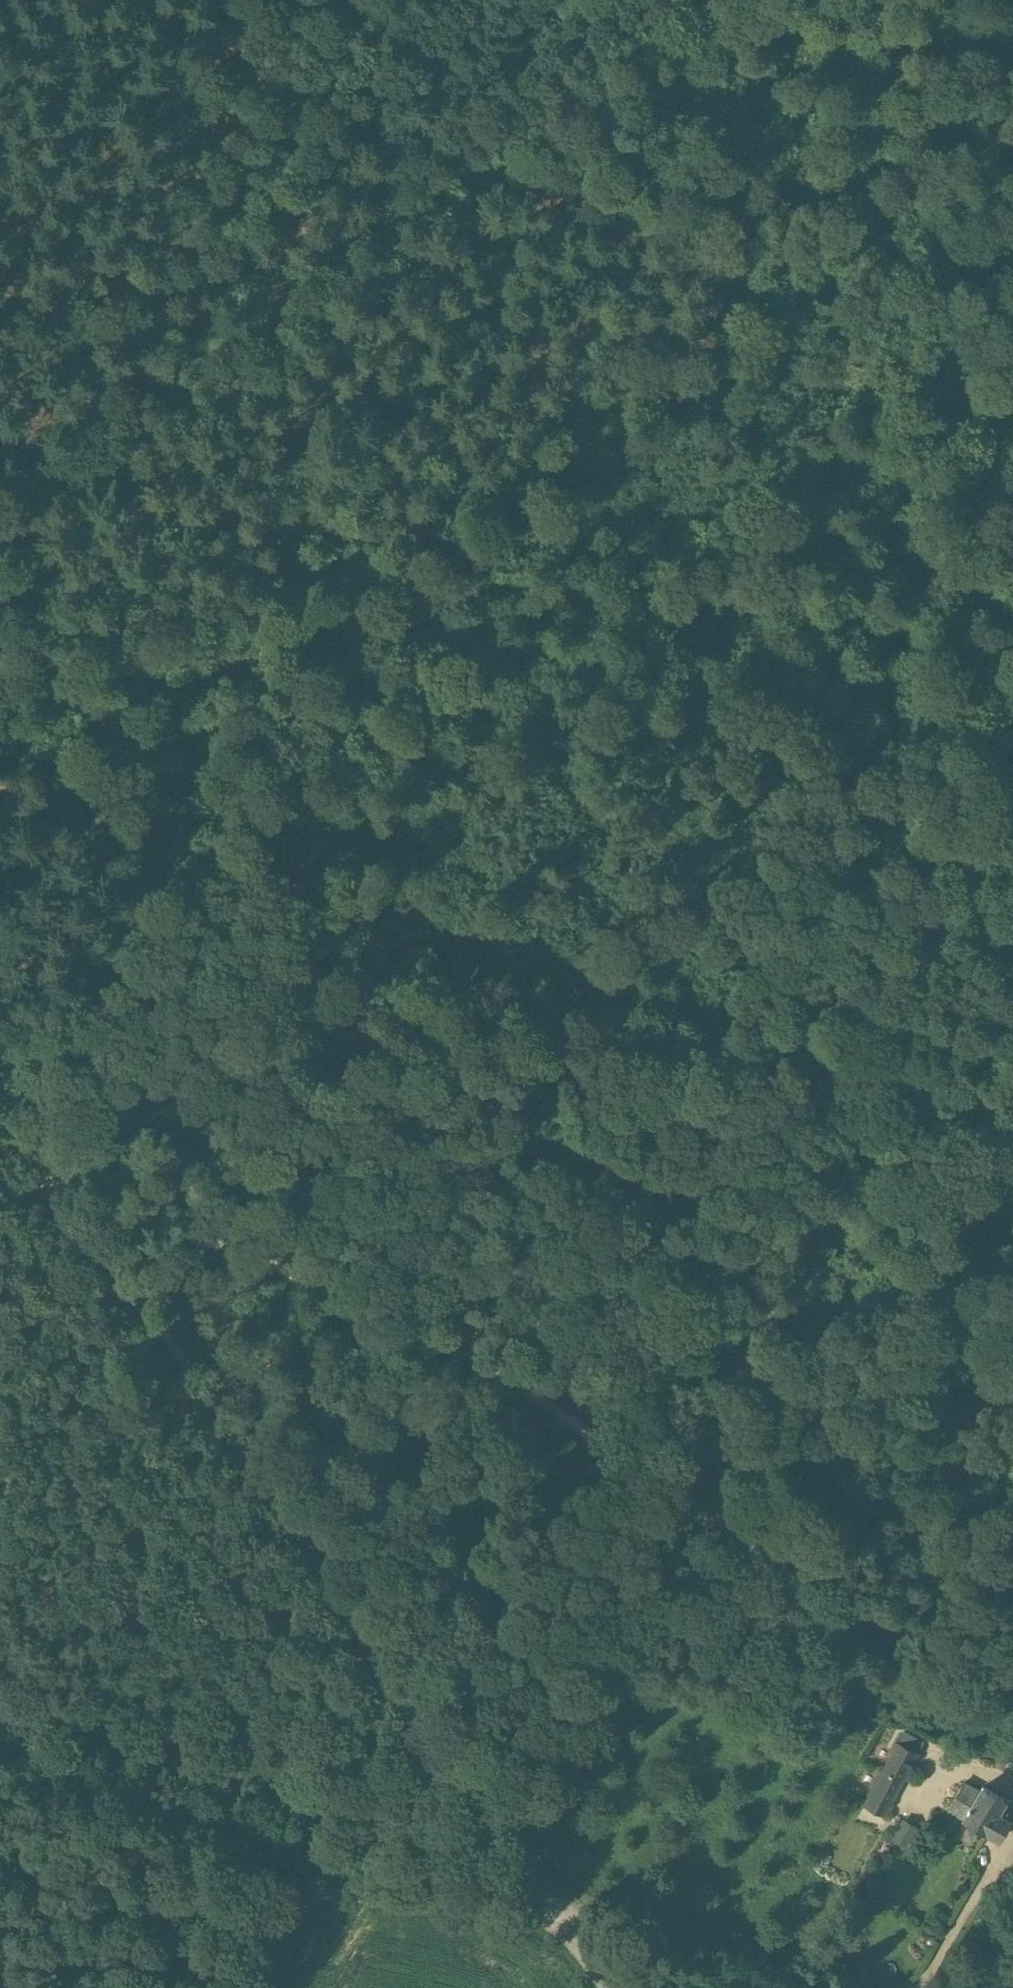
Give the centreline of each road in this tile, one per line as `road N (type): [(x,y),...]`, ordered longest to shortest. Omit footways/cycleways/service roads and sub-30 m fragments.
road 1 (track): [(1012,1131),(0,784)]
road 2 (track): [(62,0),(1012,423)]
road 3 (track): [(0,1095),(50,1190),(256,1447),(522,1869)]
road 4 (track): [(689,1509),(1012,788)]
road 5 (track): [(0,1172),(350,1304),(689,1509)]
road 6 (track): [(0,1700),(522,1869)]
road 7 (track): [(522,1869),(689,1509)]
road 8 (track): [(689,1509),(1012,1661)]

